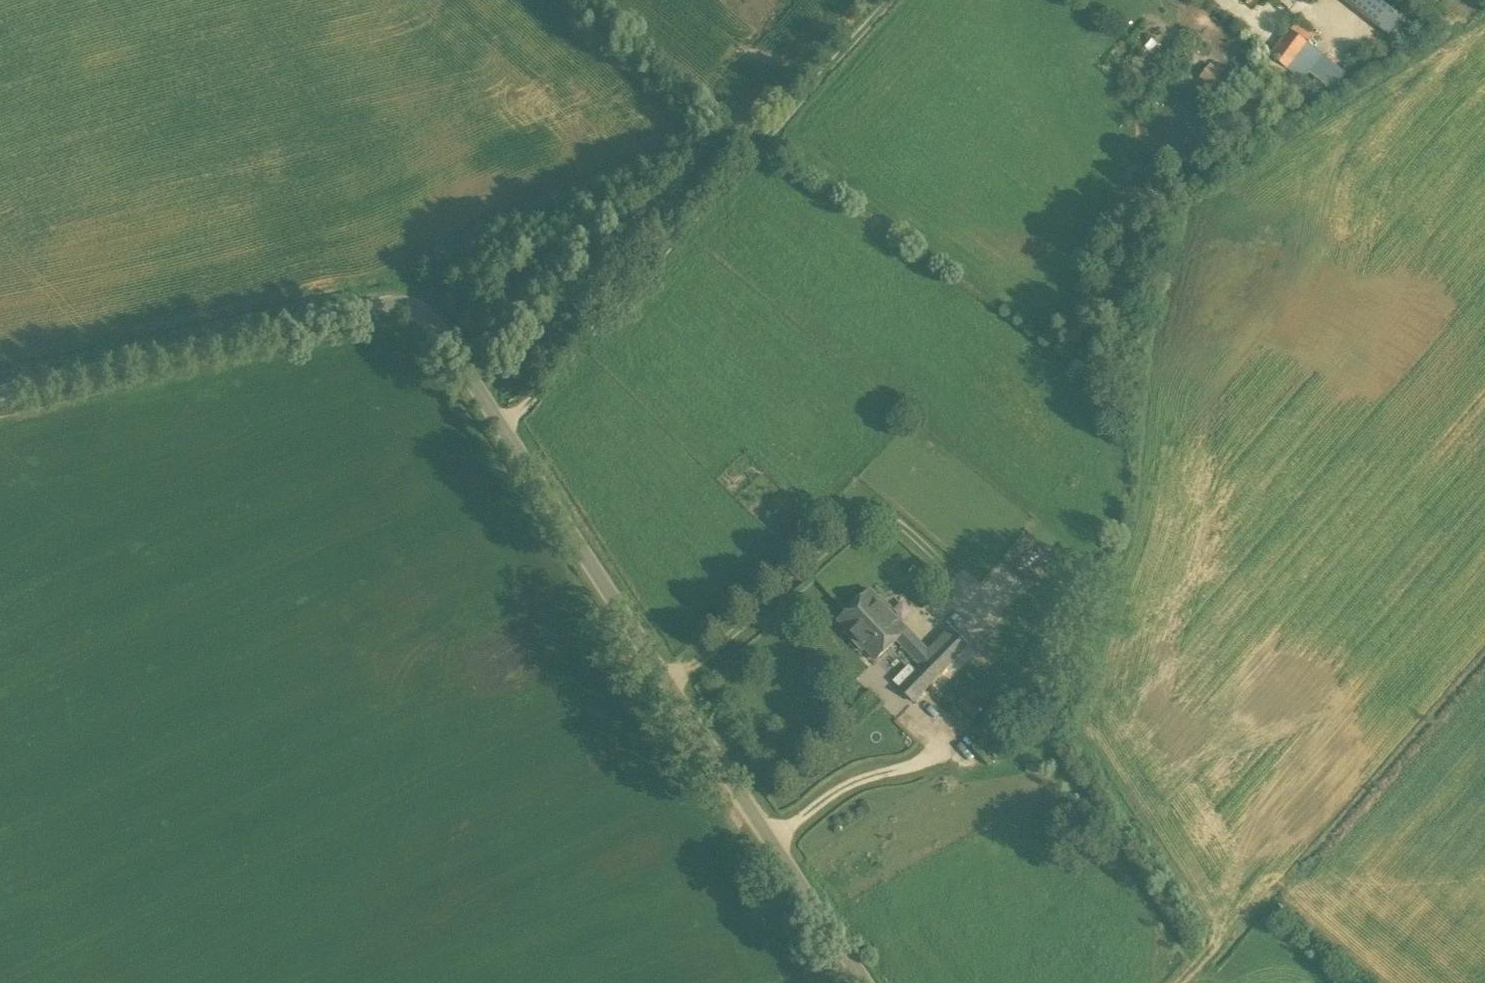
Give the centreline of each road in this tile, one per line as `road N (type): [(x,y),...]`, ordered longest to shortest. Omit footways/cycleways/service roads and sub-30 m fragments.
road 1 (unclassified): [(864,982),(431,320),(407,306),(376,305),(0,391)]
road 2 (track): [(1173,982),(1261,884),(1132,704),(1194,556),(1208,493),(1215,374),(1256,196)]
road 3 (track): [(501,426),(887,0)]

